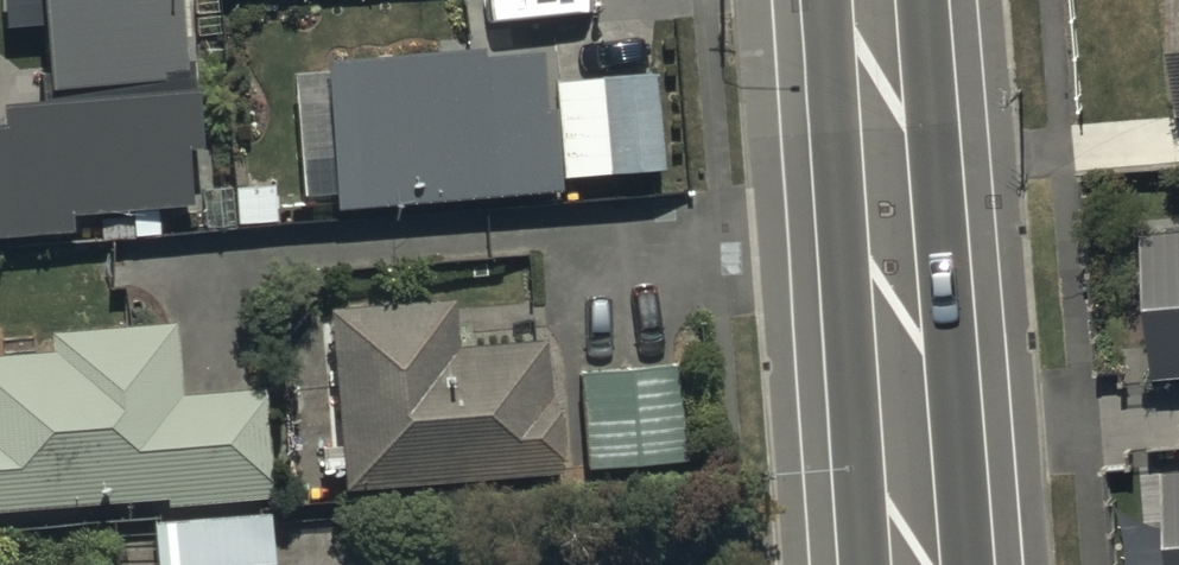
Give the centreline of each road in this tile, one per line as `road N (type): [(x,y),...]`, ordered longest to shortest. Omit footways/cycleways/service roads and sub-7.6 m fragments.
road 1 (secondary): [(921,564),(878,0)]

